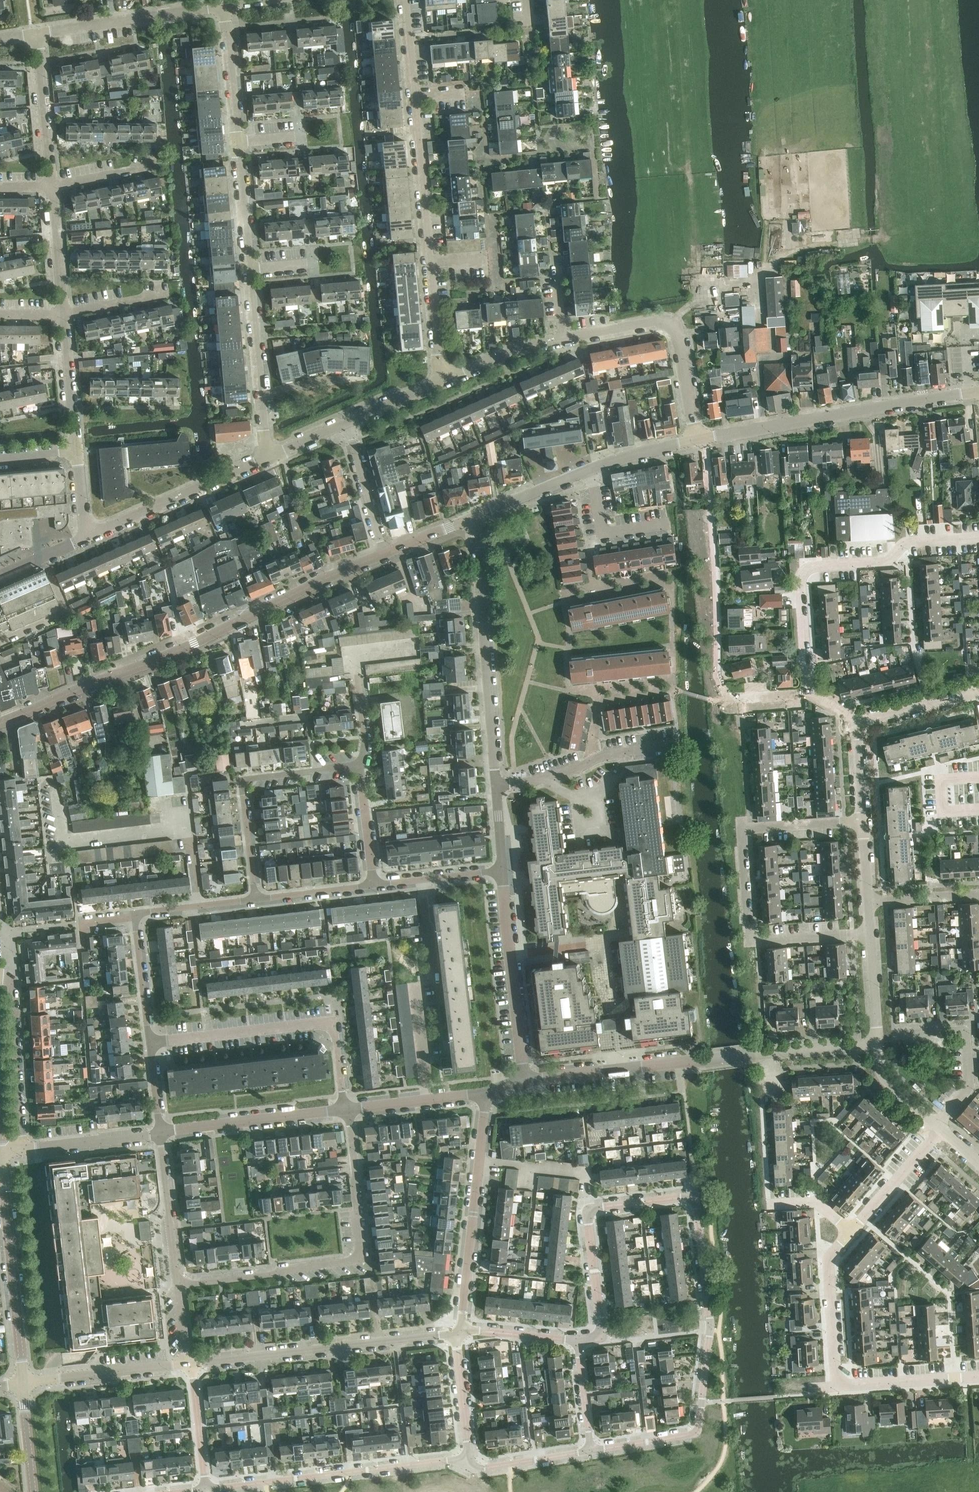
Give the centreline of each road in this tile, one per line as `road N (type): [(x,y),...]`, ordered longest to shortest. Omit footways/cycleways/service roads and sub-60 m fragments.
road 1 (residential): [(269,458),(221,4)]
road 2 (tertiary): [(0,722),(381,556)]
road 3 (residential): [(440,382),(403,0)]
road 4 (residential): [(858,723),(809,692),(807,572),(886,562),(910,542),(978,537)]
road 5 (residential): [(502,871),(475,515)]
road 6 (residential): [(872,935),(752,942),(744,833),(864,821)]
road 7 (residential): [(587,1451),(697,1431),(706,1324),(690,1202)]
road 8 (residential): [(179,1285),(362,1259),(348,1112)]
road 9 (residential): [(978,1377),(836,1387),(827,1260),(852,1232)]
road 10 (tertiary): [(697,438),(978,392)]
road 11 (residential): [(348,1112),(334,1020),(152,1042)]
road 12 (residential): [(189,1363),(455,1335)]
road 13 (residential): [(207,1489),(469,1459)]
road 14 (residential): [(524,1077),(771,1054)]
road 15 (residential): [(578,1341),(601,1328),(590,1212),(674,1194),(690,1202)]
road 16 (residential): [(455,1335),(484,1095)]
road 17 (residential): [(359,764),(242,780),(254,899)]
road 18 (residential): [(23,1382),(1,1154)]
road 19 (residential): [(697,438),(672,323),(565,339)]
road 20 (residential): [(86,533),(269,458)]
road 21 (residential): [(23,1152),(15,979),(0,974)]
road 22 (residential): [(162,1134),(348,1112)]
road 23 (residential): [(38,35),(221,4)]
road 24 (residential): [(23,1382),(189,1363)]
road 25 (residential): [(610,1012),(601,943),(510,954)]
road 26 (residential): [(52,187),(38,35)]
road 27 (residential): [(162,1134),(179,1285)]
road 28 (residential): [(23,1152),(162,1134)]
road 29 (residential): [(348,1112),(484,1095)]
road 30 (residential): [(852,1232),(940,1127)]
road 31 (residential): [(76,451),(63,315)]
road 32 (residential): [(348,425),(381,556)]
road 33 (residential): [(565,339),(521,347),(440,382)]
road 34 (residential): [(591,467),(603,535),(664,525)]
road 35 (residential): [(374,884),(502,871)]
road 36 (residential): [(63,315),(52,187)]
road 37 (residential): [(189,1363),(207,1489)]
road 38 (residential): [(135,916),(152,1042)]
road 39 (tertiary): [(475,515),(591,467)]
road 40 (residential): [(469,1459),(455,1335)]
road 41 (residential): [(858,723),(978,692)]
road 42 (residential): [(524,1077),(510,954)]
road 43 (residential): [(455,1335),(578,1341)]
road 44 (residential): [(374,884),(254,899)]
road 45 (residential): [(374,884),(359,764)]
road 46 (residential): [(254,899),(135,916)]

